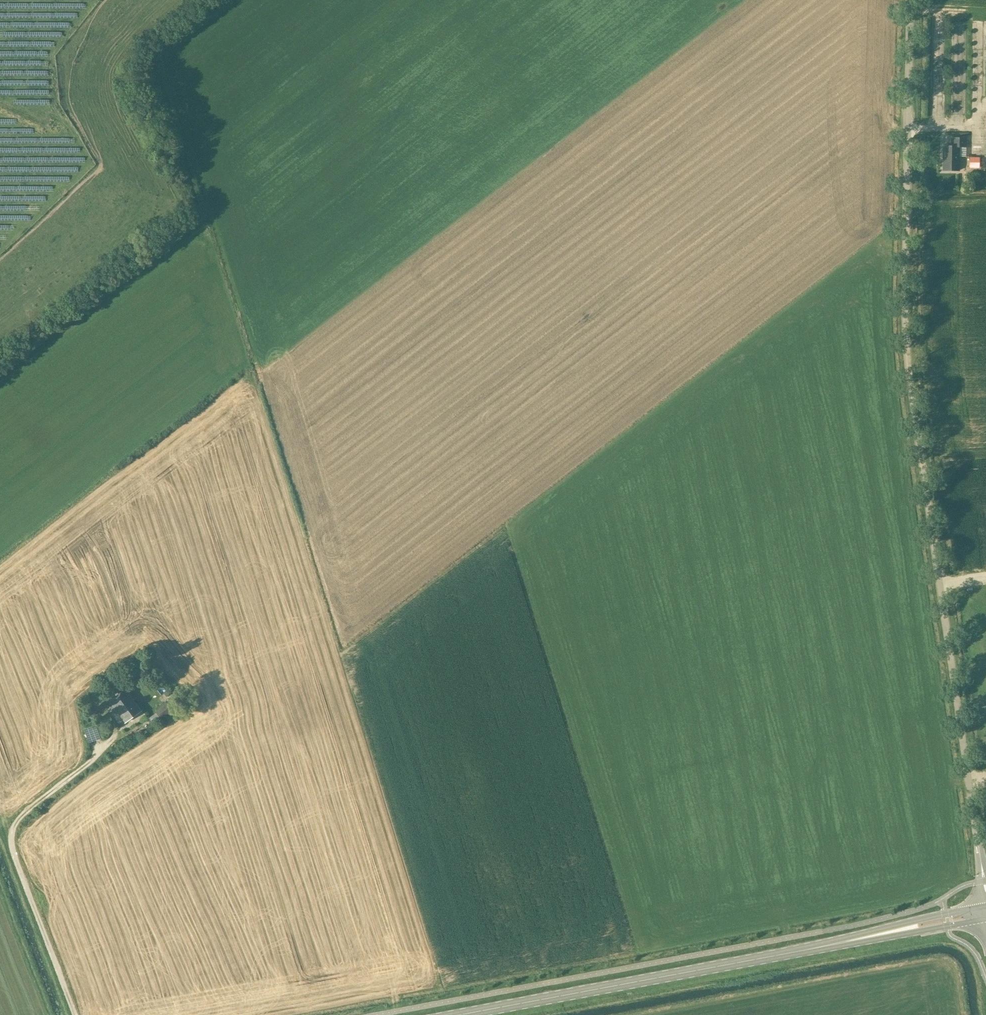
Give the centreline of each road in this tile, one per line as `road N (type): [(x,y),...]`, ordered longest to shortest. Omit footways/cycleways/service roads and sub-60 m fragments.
road 1 (unclassified): [(985,896),(910,381),(910,0)]
road 2 (secondary): [(454,1014),(985,914)]
road 3 (track): [(54,1014),(0,875)]

